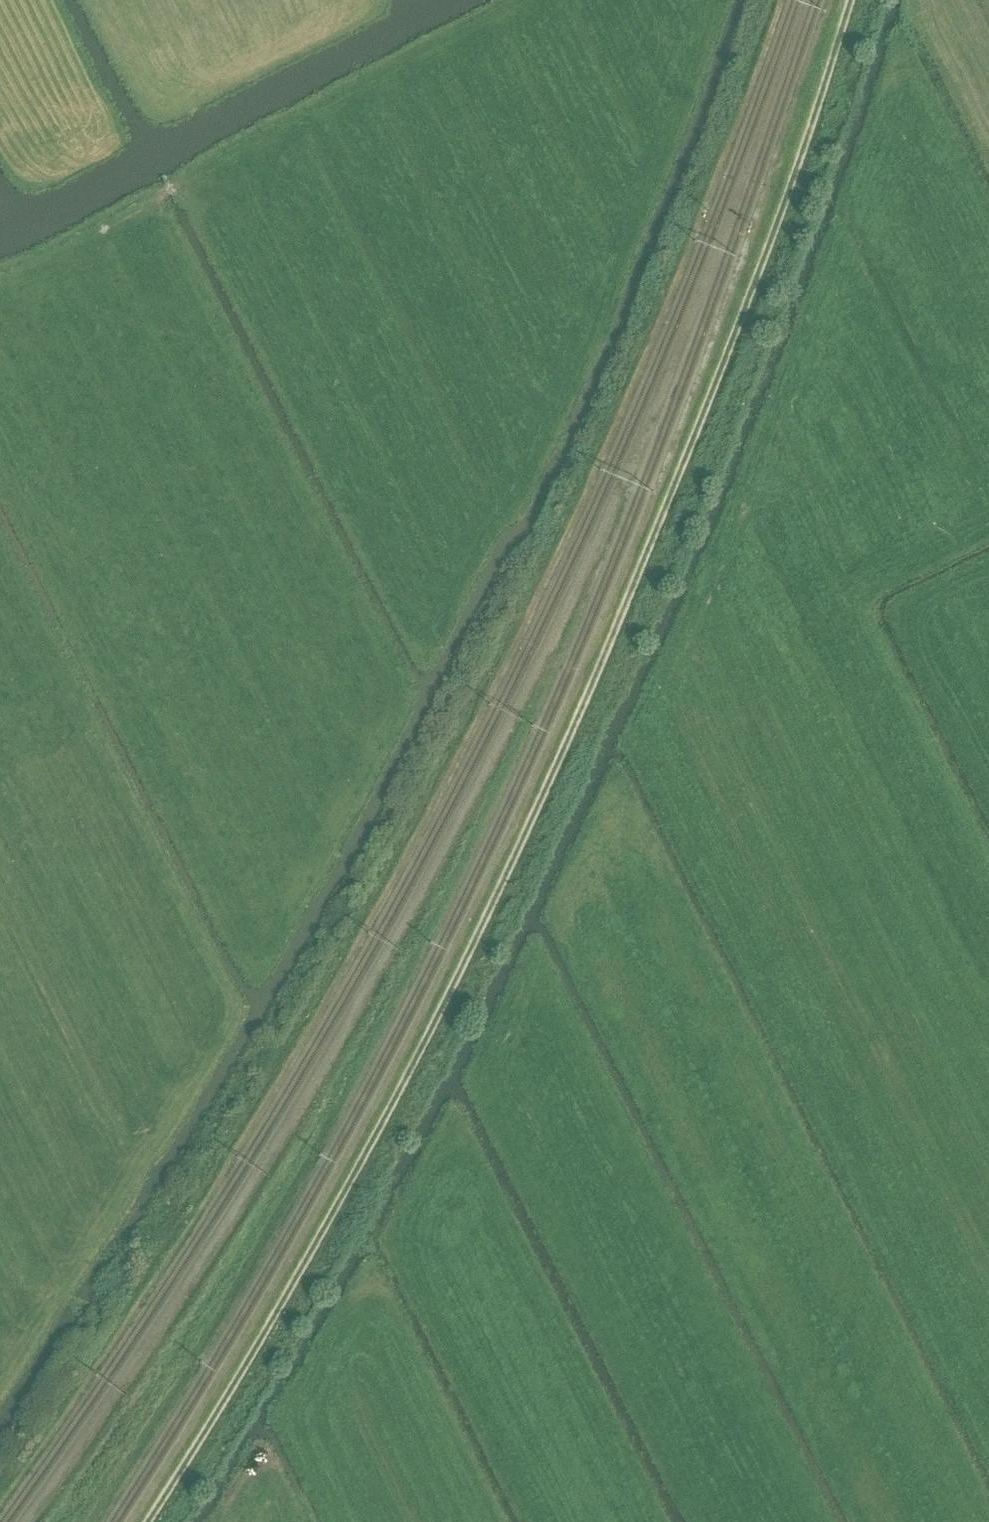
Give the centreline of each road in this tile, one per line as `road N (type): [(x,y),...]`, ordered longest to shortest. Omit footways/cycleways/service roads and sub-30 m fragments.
road 1 (track): [(148,1521),(411,1070),(499,895),(776,235),(850,0)]
road 2 (track): [(0,281),(299,122)]

